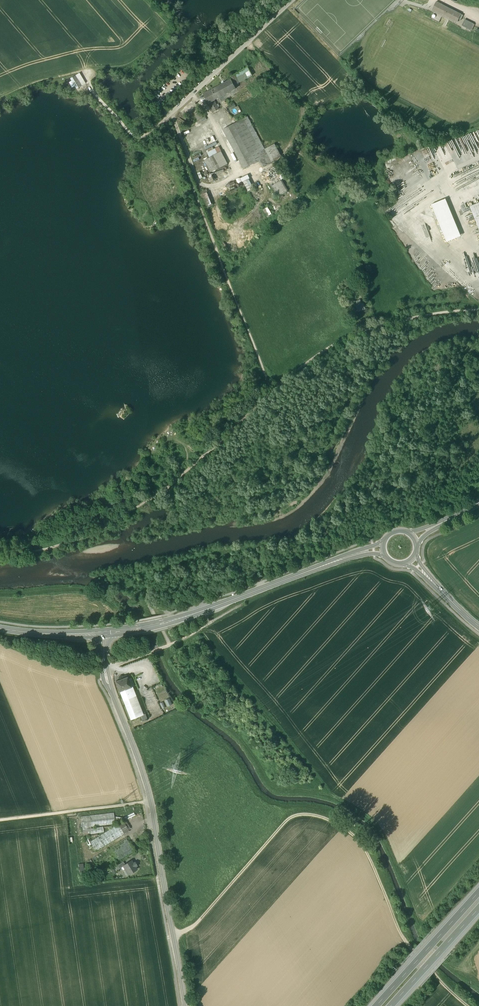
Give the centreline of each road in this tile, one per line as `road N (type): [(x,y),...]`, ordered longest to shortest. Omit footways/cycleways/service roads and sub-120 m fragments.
road 1 (secondary): [(103,633),(106,678),(154,817),(185,1005)]
road 2 (track): [(418,956),(362,844),(315,819),(292,824),(202,929),(174,938)]
road 3 (track): [(0,556),(52,552),(126,520),(187,477),(275,394)]
road 4 (track): [(167,118),(275,394)]
road 5 (secondary): [(321,567),(171,621),(103,633)]
road 6 (track): [(275,394),(368,333),(478,312)]
road 7 (track): [(198,630),(340,800)]
road 8 (track): [(201,464),(217,481),(277,500),(195,525),(170,491)]
road 9 (motorway): [(478,891),(375,1005)]
road 10 (track): [(151,804),(0,822)]
road 11 (track): [(0,597),(84,591),(114,605),(129,630)]
road 12 (motorway): [(390,1005),(478,907)]
road 13 (track): [(167,118),(142,144),(98,99),(88,75)]

